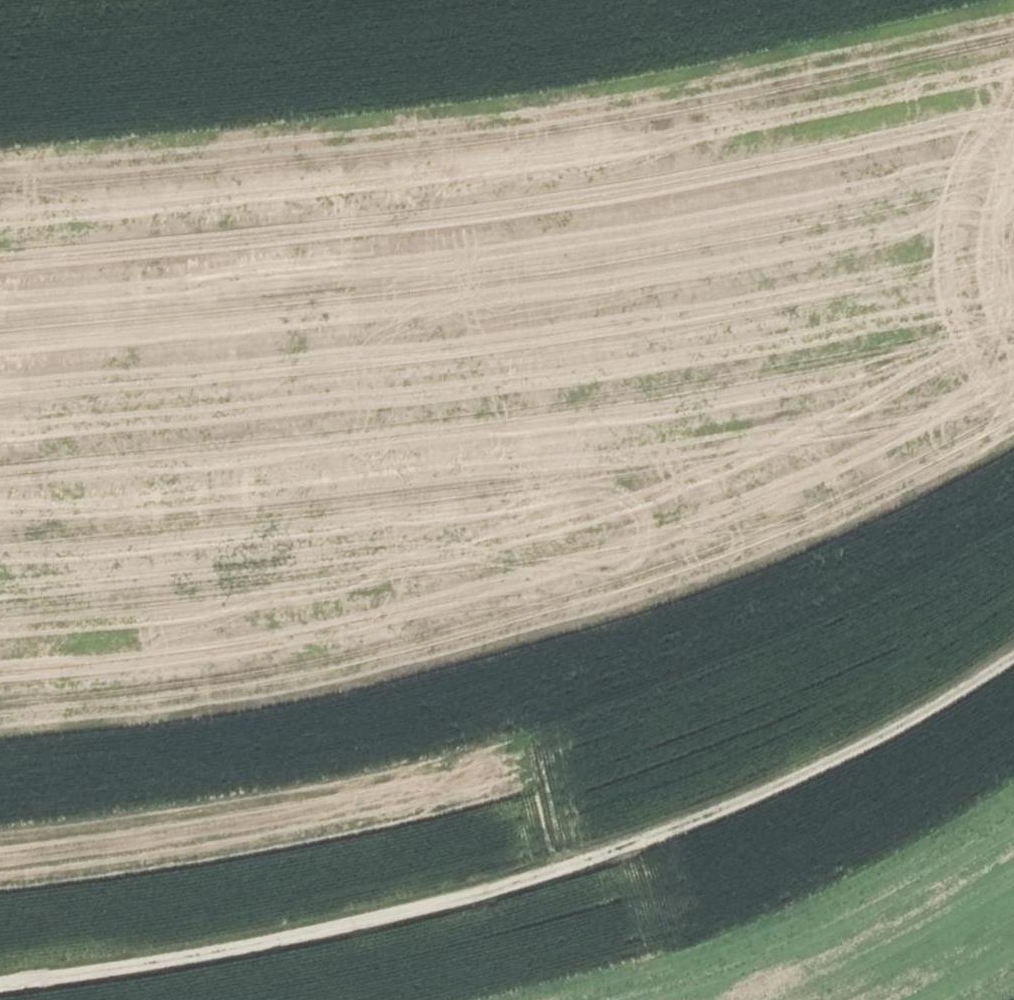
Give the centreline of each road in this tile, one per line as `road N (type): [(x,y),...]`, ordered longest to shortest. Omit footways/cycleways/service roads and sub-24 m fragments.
road 1 (track): [(0,982),(416,908),(728,804),(928,711),(1013,655)]

